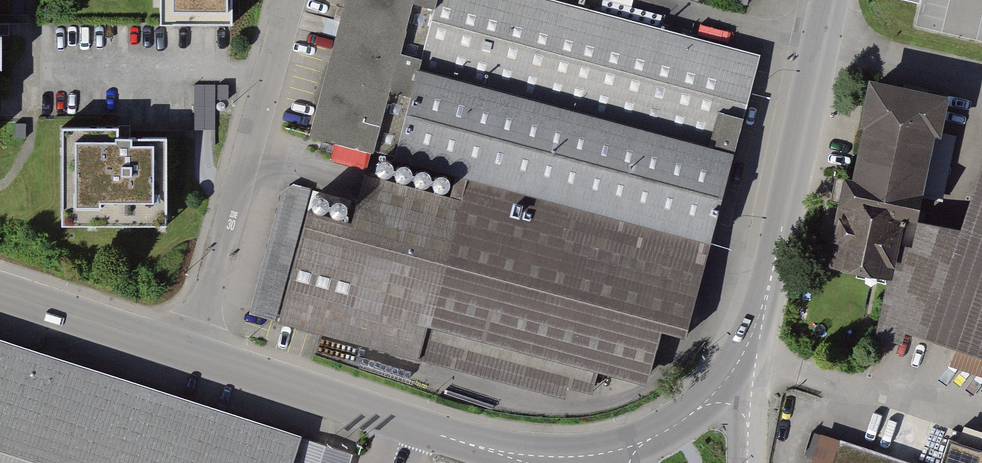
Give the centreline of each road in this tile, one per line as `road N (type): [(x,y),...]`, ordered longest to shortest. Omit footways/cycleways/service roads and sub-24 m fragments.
road 1 (residential): [(741,377),(768,289),(828,0)]
road 2 (residential): [(548,462),(474,446),(189,349)]
road 3 (residential): [(189,349),(288,0)]
road 4 (residential): [(189,349),(0,287)]
road 5 (residential): [(741,377),(607,462)]

